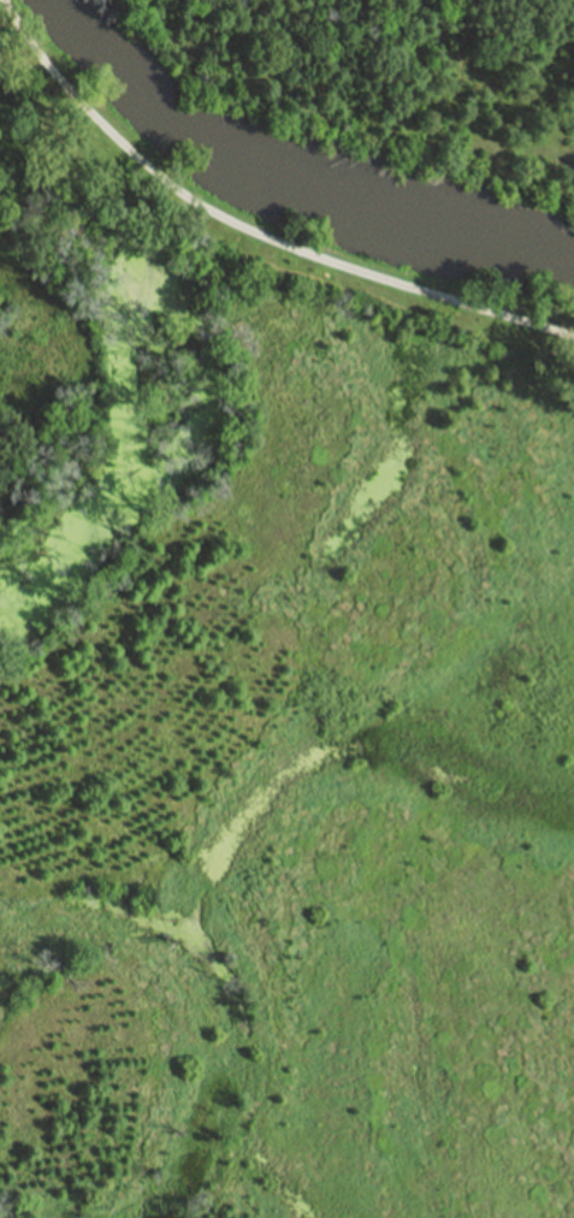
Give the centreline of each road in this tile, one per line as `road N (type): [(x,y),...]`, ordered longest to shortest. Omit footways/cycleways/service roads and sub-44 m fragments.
road 1 (track): [(8,0),(26,34),(101,119),(190,206),(221,225),(573,340)]

